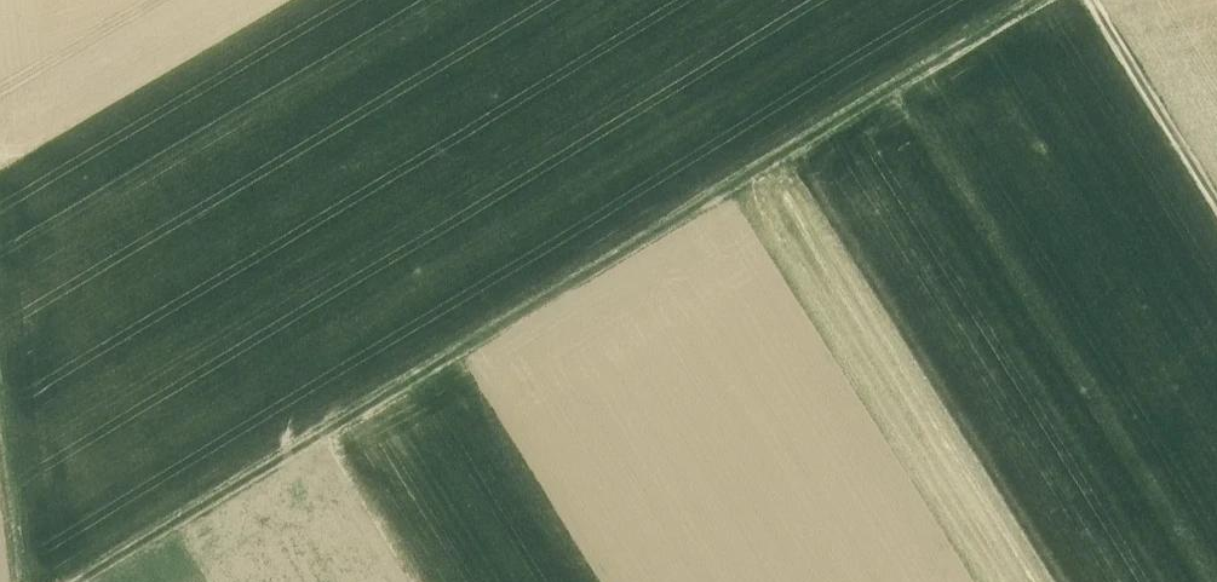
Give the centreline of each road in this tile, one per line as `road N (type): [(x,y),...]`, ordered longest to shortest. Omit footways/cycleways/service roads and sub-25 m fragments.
road 1 (track): [(73,581),(1046,0)]
road 2 (track): [(1092,0),(1216,200)]
road 3 (track): [(22,581),(0,429)]

